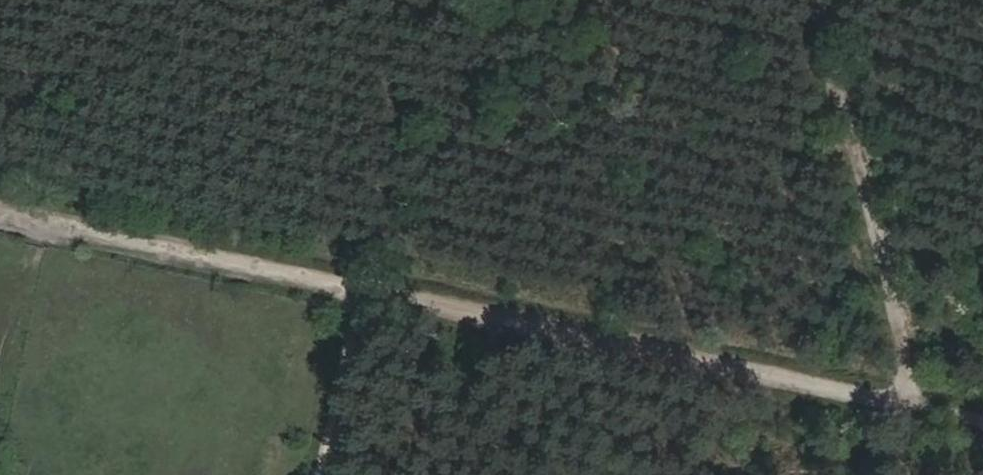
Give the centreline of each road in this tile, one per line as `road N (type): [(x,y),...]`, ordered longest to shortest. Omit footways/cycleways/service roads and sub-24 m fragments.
road 1 (track): [(0,213),(982,419)]
road 2 (track): [(919,407),(837,83),(829,0)]
road 3 (track): [(322,474),(367,292)]

